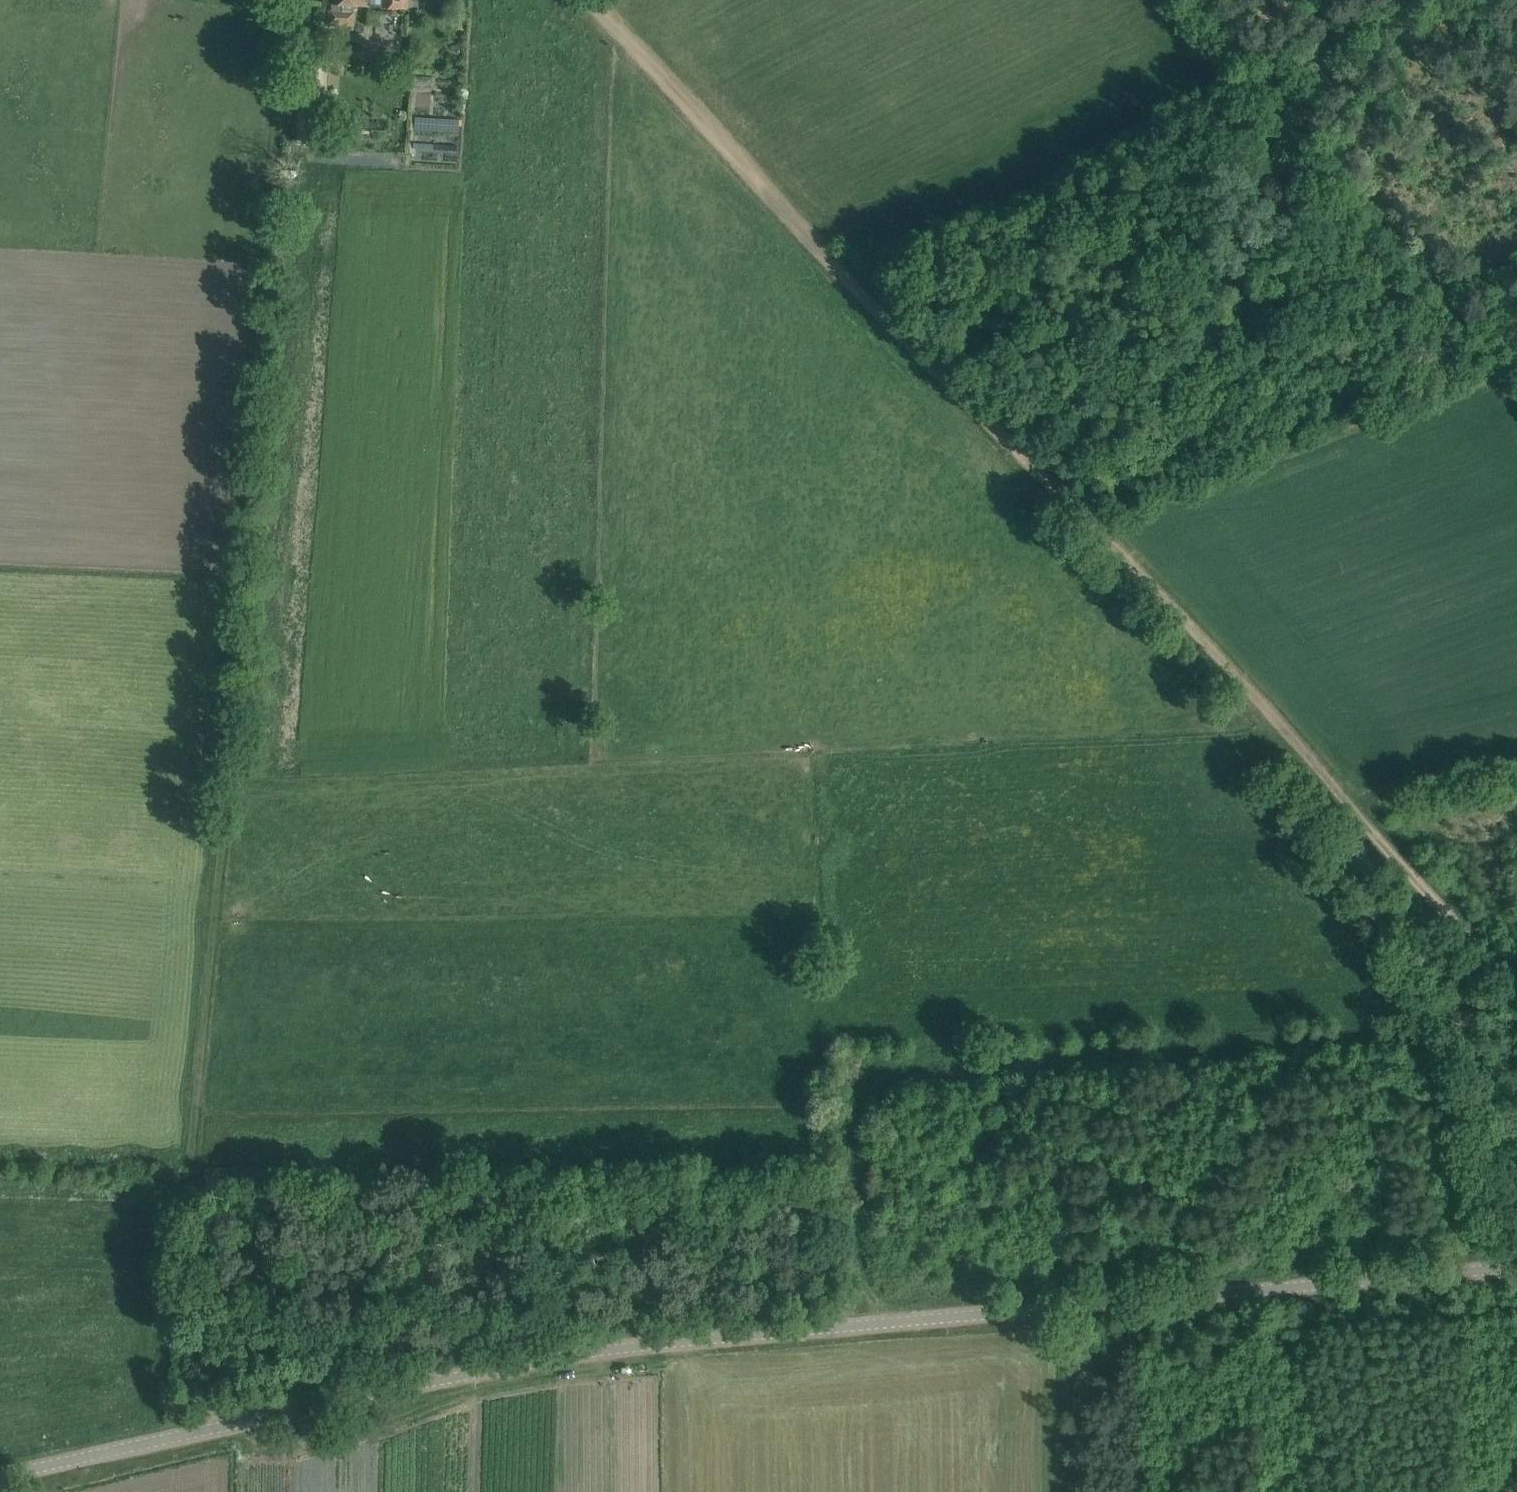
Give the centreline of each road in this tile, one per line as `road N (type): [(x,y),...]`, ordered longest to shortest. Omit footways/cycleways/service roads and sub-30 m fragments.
road 1 (unclassified): [(0,1478),(537,1361),(1516,1267)]
road 2 (track): [(1516,985),(582,0)]
road 3 (track): [(1516,800),(1375,830)]

